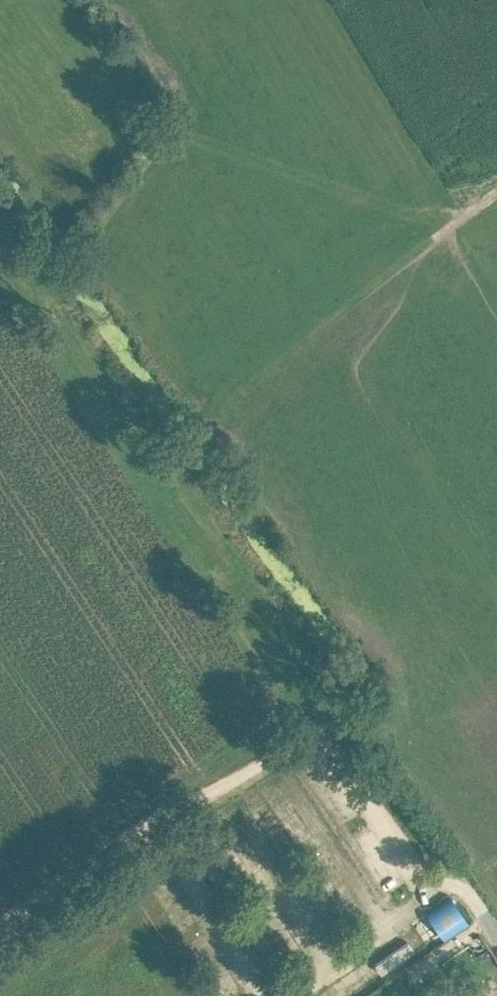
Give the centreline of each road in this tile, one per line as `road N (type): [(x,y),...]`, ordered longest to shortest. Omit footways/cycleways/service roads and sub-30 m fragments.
road 1 (track): [(444,895),(411,869),(322,735),(303,737),(139,837)]
road 2 (unclassified): [(0,927),(122,846),(139,837),(163,841),(267,995)]
road 3 (unclassified): [(285,995),(444,895),(473,903),(496,936)]

